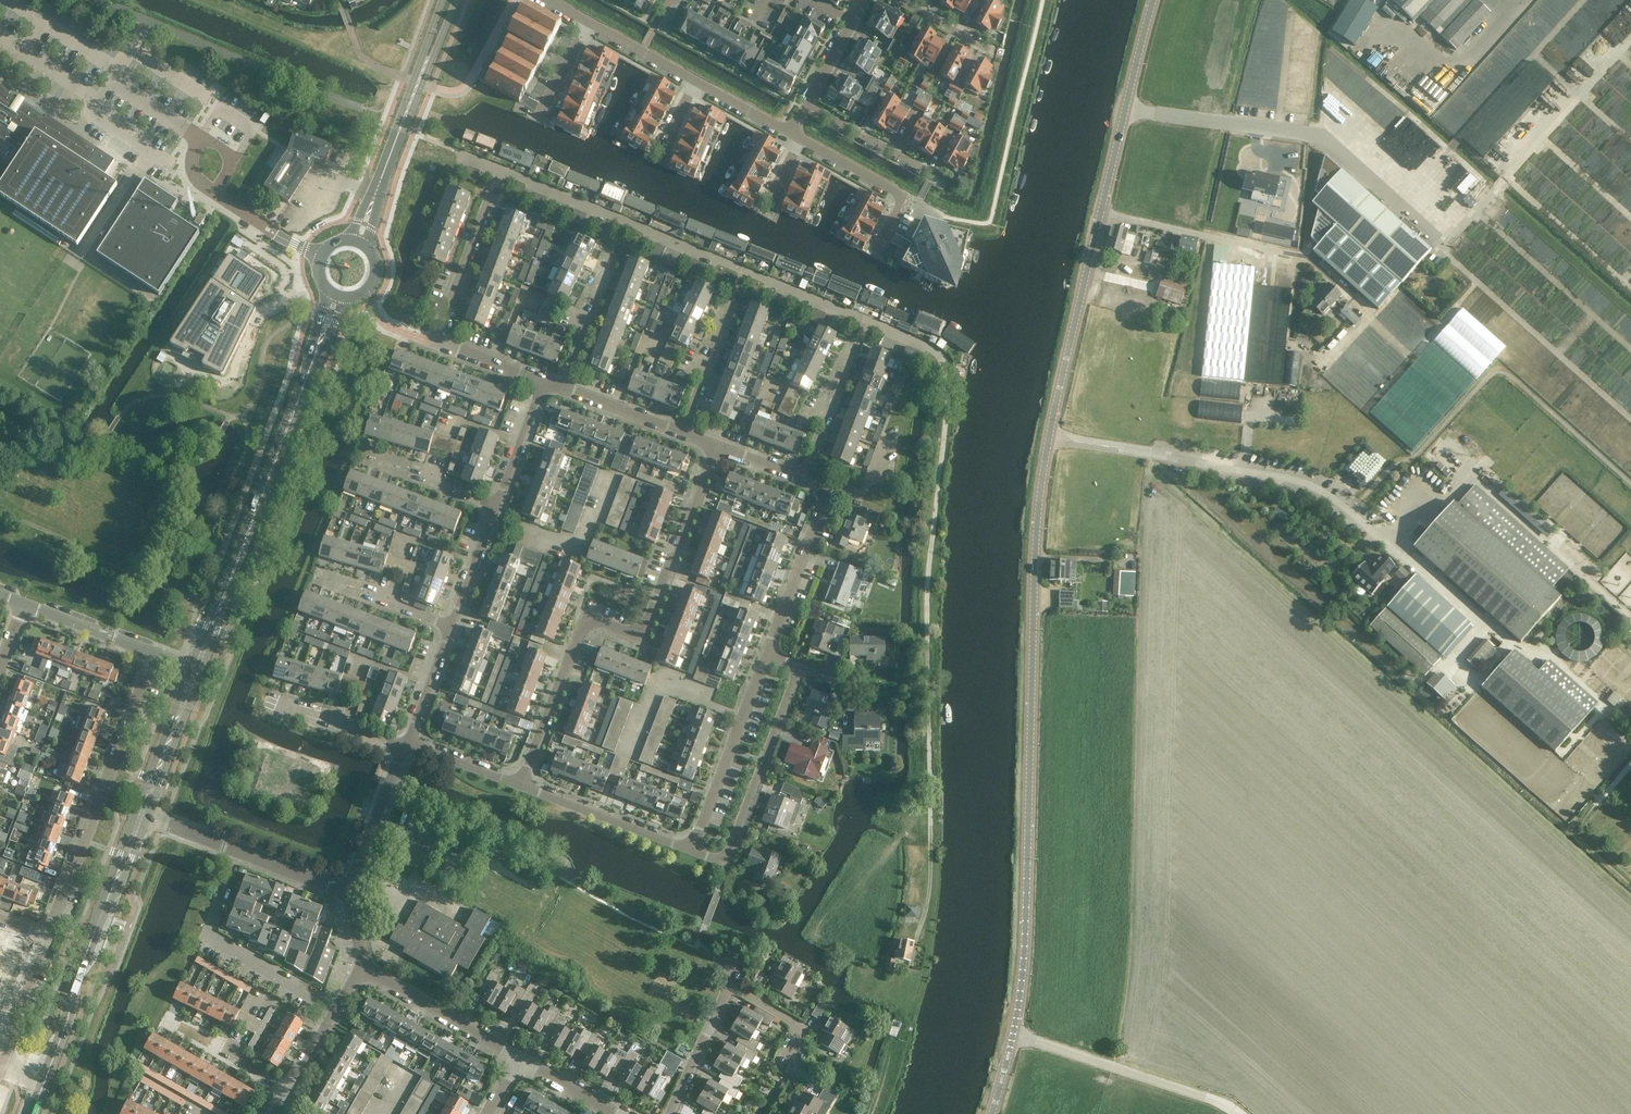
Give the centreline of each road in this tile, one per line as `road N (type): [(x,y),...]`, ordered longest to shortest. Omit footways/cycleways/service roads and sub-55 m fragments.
road 1 (residential): [(502,171),(938,352),(948,368),(927,599),(928,688)]
road 2 (tertiary): [(991,1113),(1024,964),(1038,510),(1050,438)]
road 3 (tertiary): [(1050,438),(1153,0)]
road 4 (residential): [(517,784),(586,617),(641,637),(717,445)]
road 5 (track): [(1388,543),(1436,490),(1467,474),(1630,619)]
road 6 (secondary): [(195,669),(312,367)]
road 7 (secondary): [(30,1113),(142,814)]
road 8 (unclassified): [(1349,511),(1293,475),(1050,438)]
road 9 (residential): [(45,939),(154,655)]
road 10 (residential): [(543,381),(436,340),(502,171)]
road 11 (residential): [(365,109),(97,0)]
road 12 (track): [(1013,1035),(1226,1103),(1239,1113)]
road 13 (residential): [(337,1008),(209,937),(241,852)]
road 14 (residential): [(691,848),(766,654)]
road 15 (residential): [(726,861),(799,667)]
road 16 (residential): [(766,654),(829,488),(806,479)]
road 17 (residential): [(691,848),(517,784)]
road 18 (residential): [(801,137),(907,197),(880,247)]
road 19 (residential): [(518,1059),(364,970)]
road 20 (residential): [(351,892),(406,745)]
road 21 (residential): [(931,844),(928,688)]
road 22 (secondary): [(142,814),(195,669)]
road 23 (residential): [(804,107),(933,173)]
road 24 (secondary): [(154,655),(23,604)]
road 25 (residential): [(669,1113),(730,987)]
road 26 (residential): [(406,745),(278,702)]
road 27 (residential): [(543,381),(496,505)]
road 28 (residential): [(496,505),(451,627)]
road 29 (residential): [(0,1059),(45,939)]
road 30 (residential): [(681,431),(561,387)]
road 31 (residential): [(451,627),(406,745)]
road 32 (residential): [(589,24),(696,82)]

